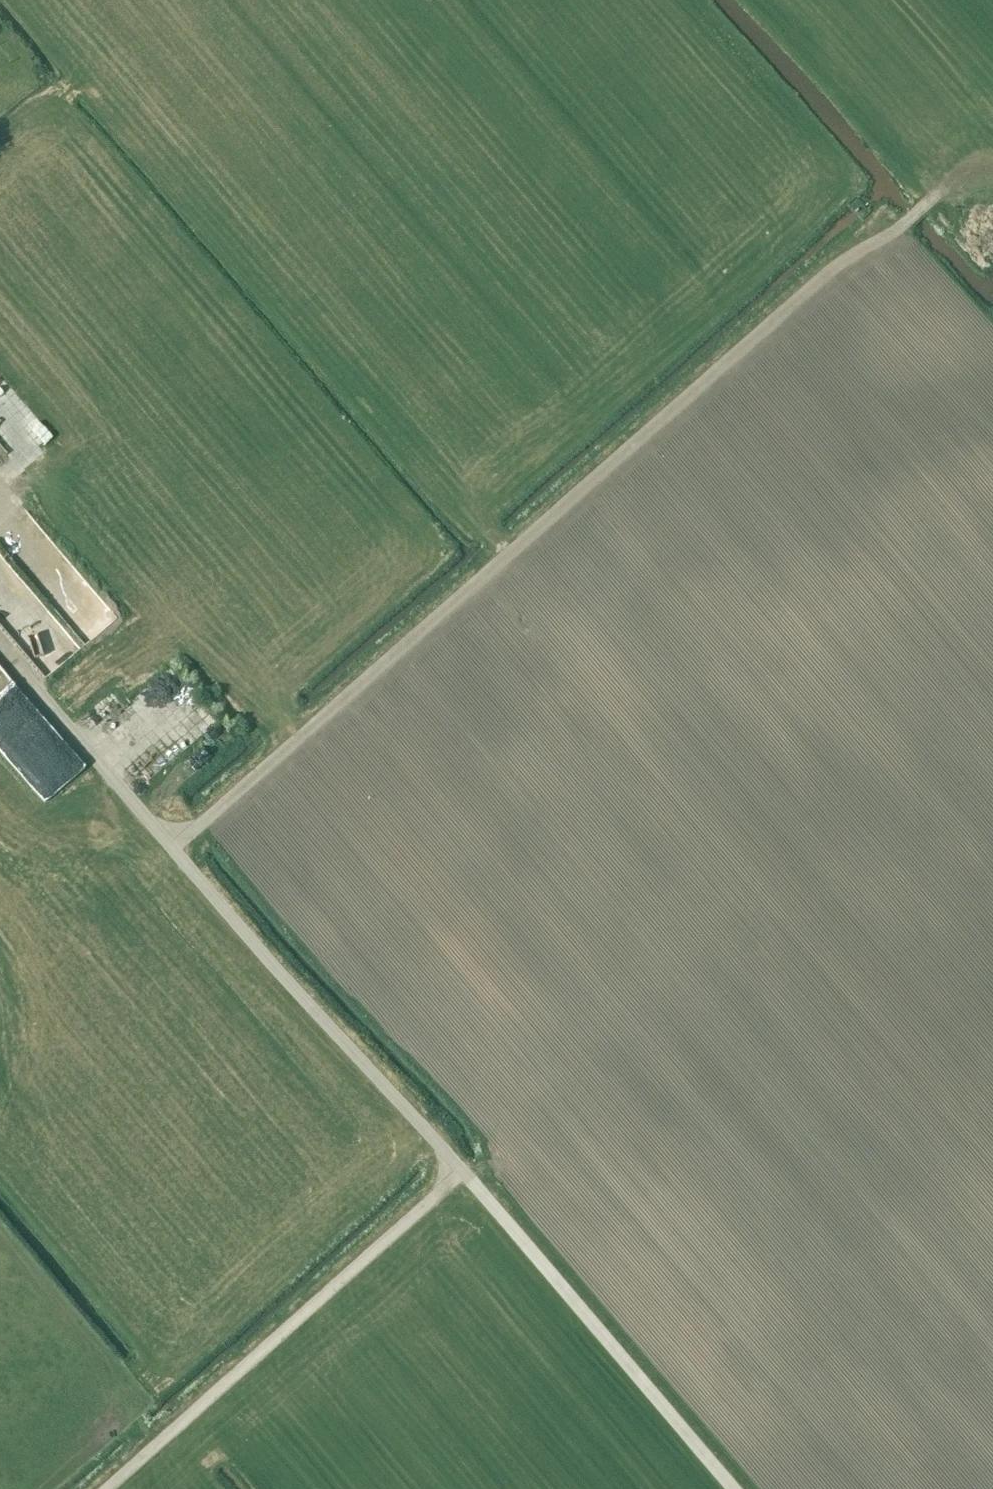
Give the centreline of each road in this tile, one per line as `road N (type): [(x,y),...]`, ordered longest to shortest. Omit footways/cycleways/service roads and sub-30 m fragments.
road 1 (track): [(0,644),(460,1170),(104,1488)]
road 2 (track): [(460,1170),(730,1488)]

